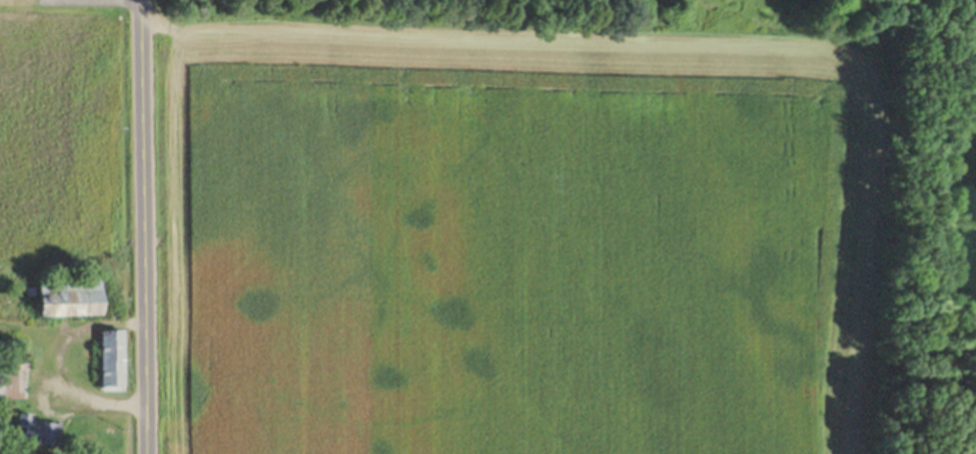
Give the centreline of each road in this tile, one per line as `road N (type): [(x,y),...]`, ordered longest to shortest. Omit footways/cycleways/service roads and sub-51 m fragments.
road 1 (tertiary): [(143,453),(138,0)]

